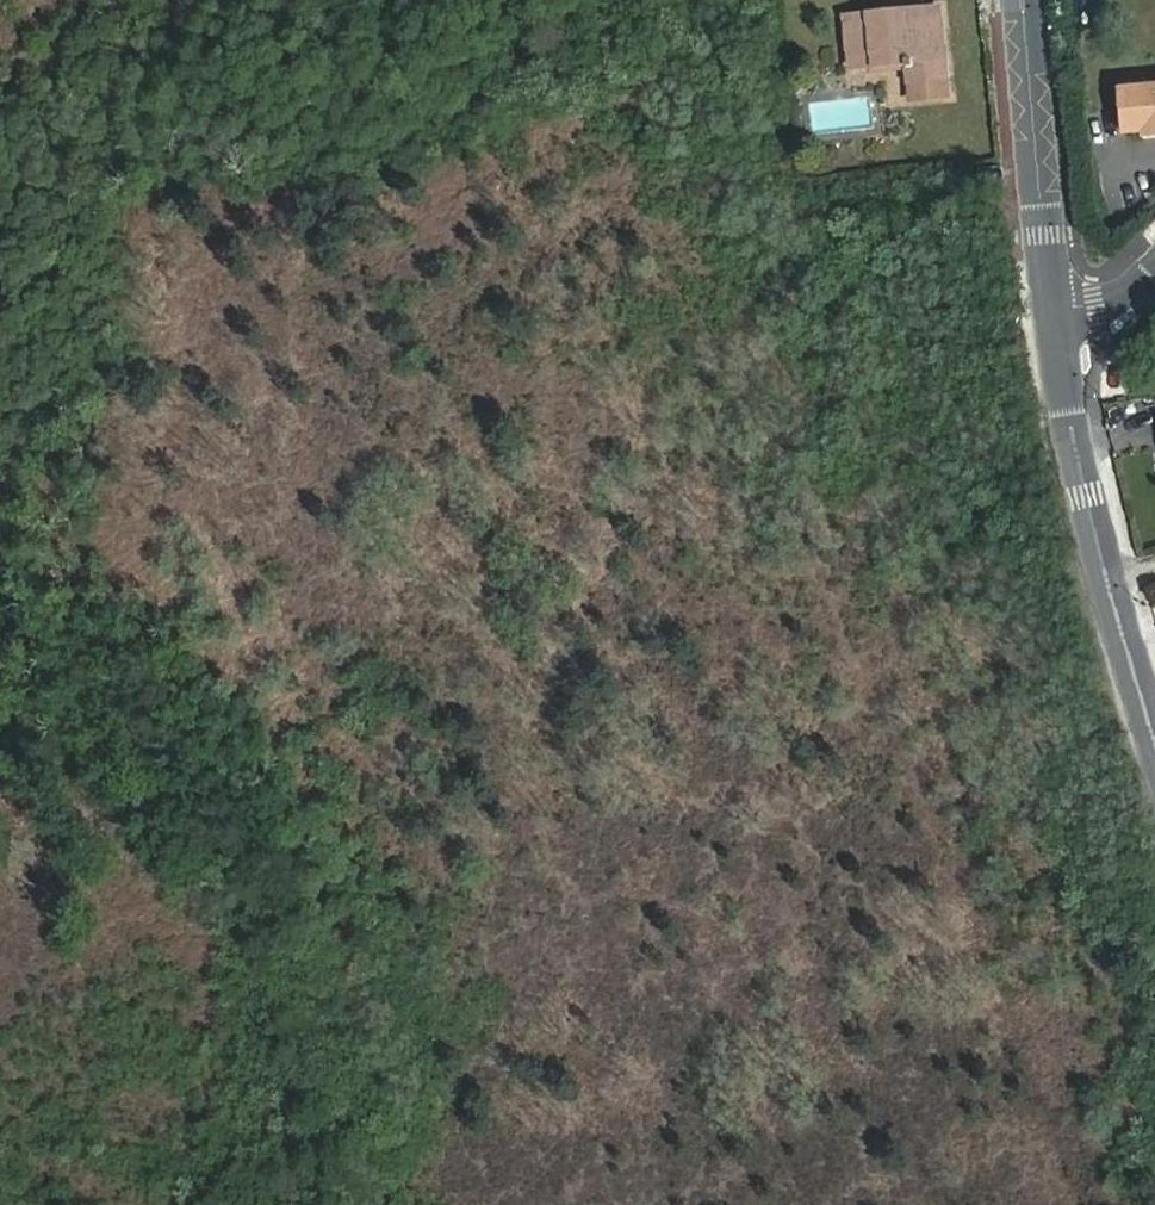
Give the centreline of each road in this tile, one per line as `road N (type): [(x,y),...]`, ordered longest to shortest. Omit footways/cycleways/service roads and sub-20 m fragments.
road 1 (unclassified): [(1061,366),(1084,497),(1154,736)]
road 2 (unclassified): [(1025,0),(1061,366)]
road 3 (residential): [(1061,366),(1154,272)]

